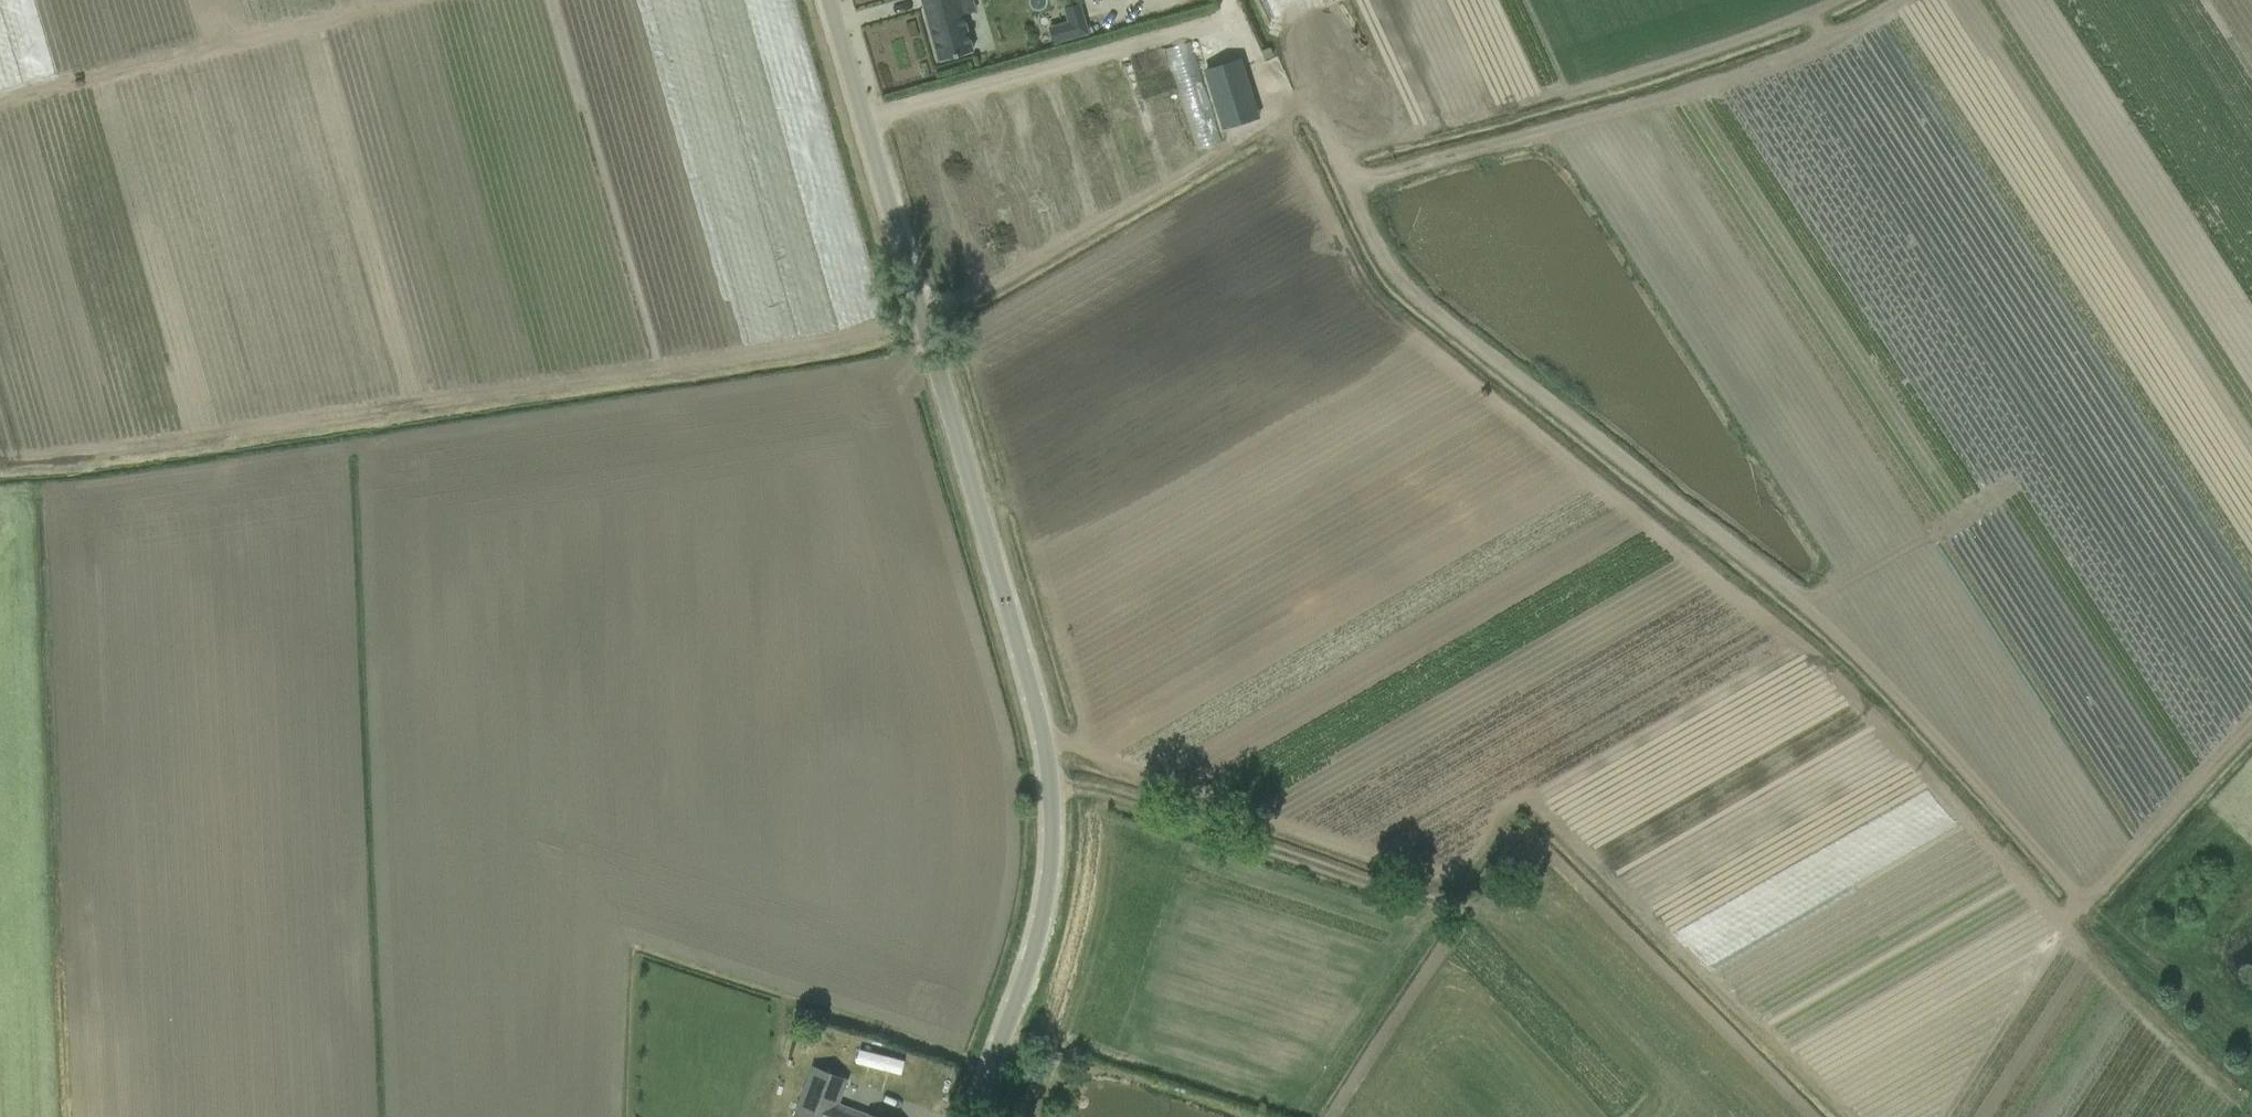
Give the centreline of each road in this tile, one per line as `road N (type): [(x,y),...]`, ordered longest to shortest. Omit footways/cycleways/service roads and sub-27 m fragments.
road 1 (unclassified): [(971,1116),(1027,984),(1048,811),(1041,740),(818,0)]

